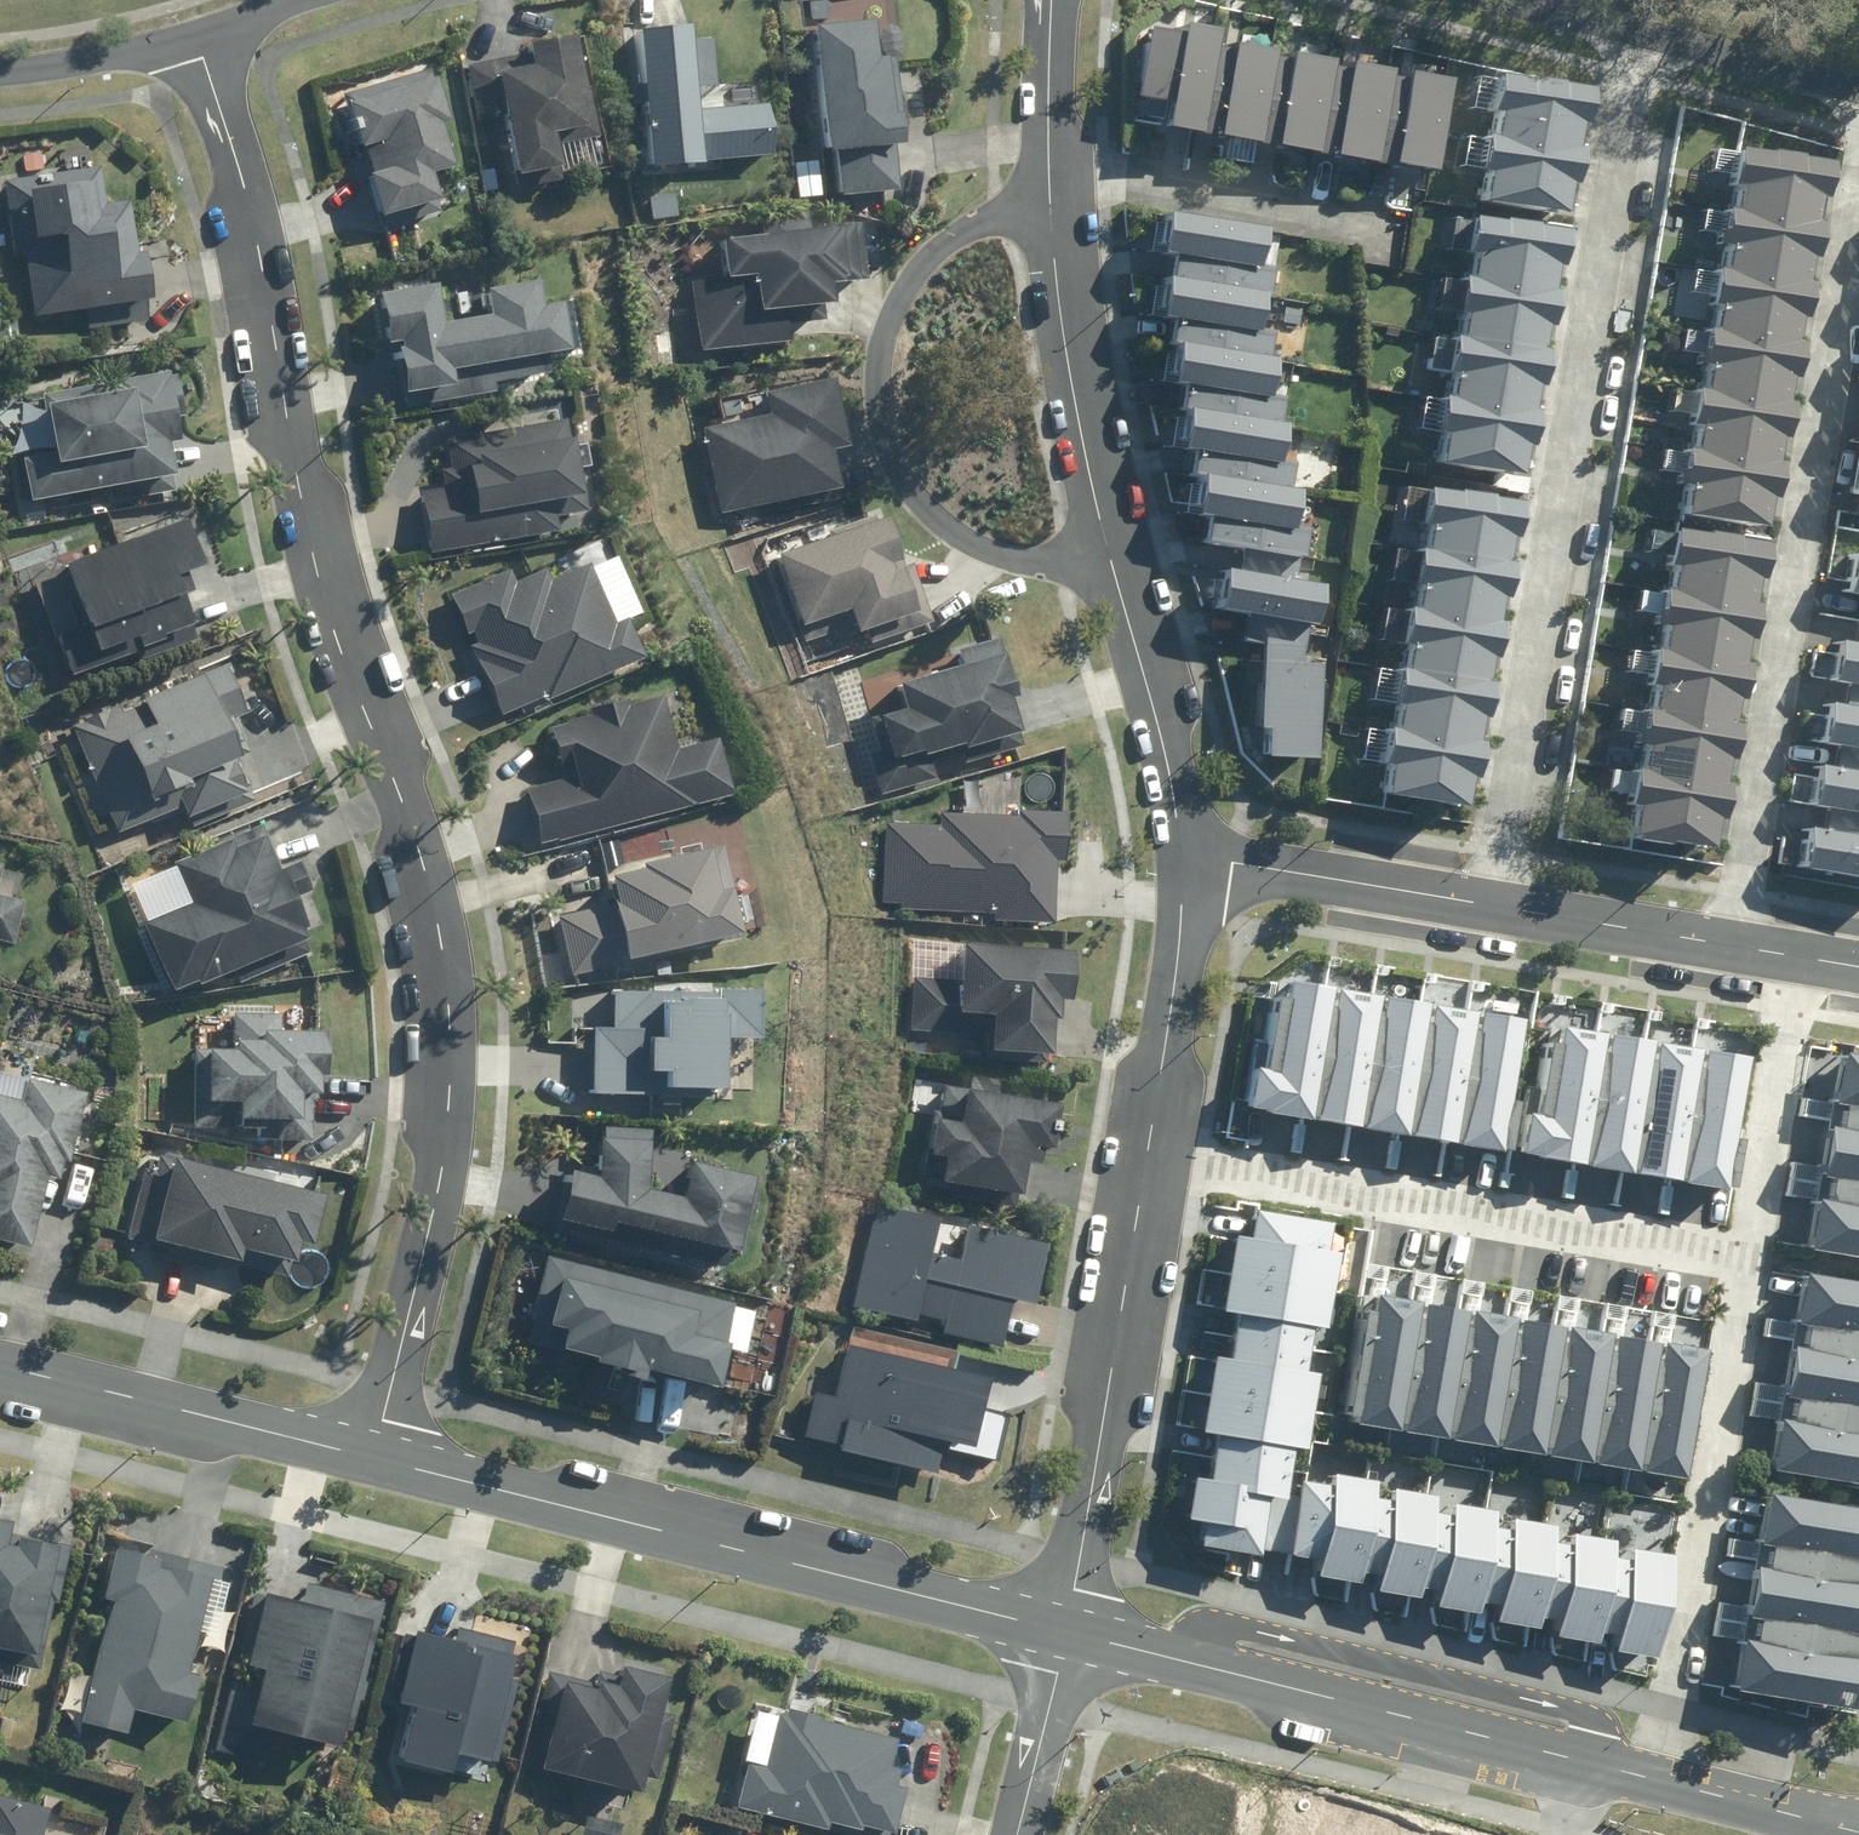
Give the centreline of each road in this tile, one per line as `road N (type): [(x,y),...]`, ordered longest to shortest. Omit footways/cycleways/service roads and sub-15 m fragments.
road 1 (residential): [(197,38),(239,174),(341,644),(433,909),(447,1098),(430,1221),(372,1457)]
road 2 (residential): [(1487,894),(1635,32)]
road 3 (residential): [(1180,842),(1152,699),(1107,568),(1060,367),(1046,181),(1057,0)]
road 4 (residential): [(1732,939),(1858,224)]
road 5 (tertiary): [(372,1457),(1062,1629)]
road 6 (residential): [(1744,1260),(1137,1163)]
road 7 (tertiary): [(1062,1629),(1592,1773)]
road 8 (residential): [(1658,1783),(1744,1260)]
road 9 (residential): [(1062,1629),(1137,1163)]
road 10 (tertiary): [(0,1370),(372,1457)]
road 11 (residential): [(1137,1163),(1173,944),(1180,842)]
road 12 (residential): [(1744,1260),(1795,950)]
road 13 (residential): [(1180,842),(1487,894)]
road 14 (residential): [(1487,894),(1732,939)]
road 15 (residential): [(1858,90),(1635,32)]
road 16 (residential): [(1018,1834),(1062,1629)]
road 17 (tertiary): [(1658,1783),(1858,1833)]
road 18 (residential): [(197,38),(0,73)]
road 19 (residential): [(1635,32),(1486,0)]

